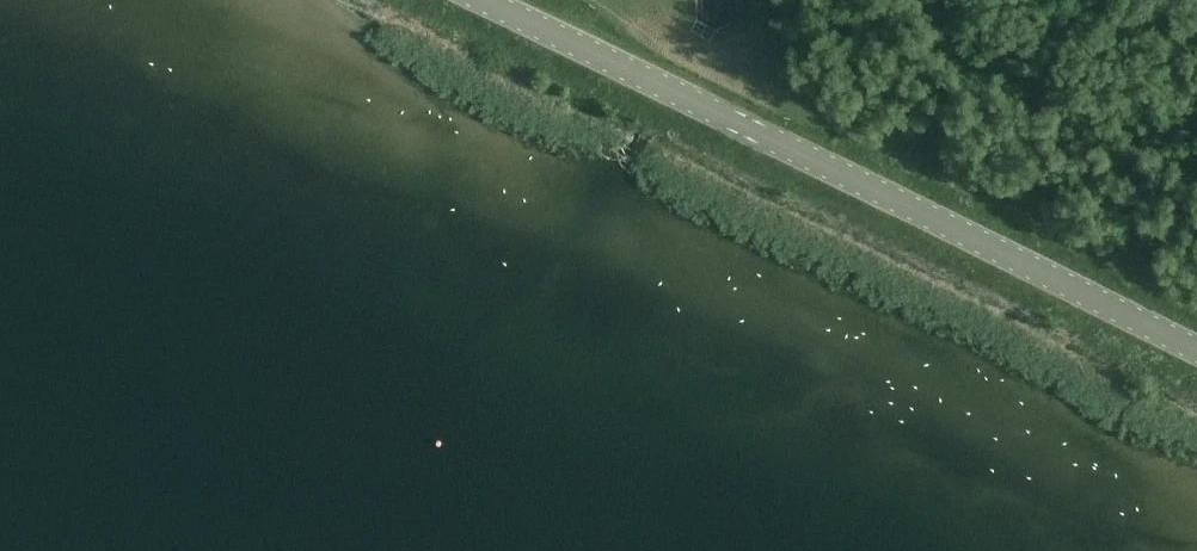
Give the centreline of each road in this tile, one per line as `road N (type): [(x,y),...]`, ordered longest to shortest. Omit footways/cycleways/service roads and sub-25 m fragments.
road 1 (unclassified): [(483,0),(1196,350)]

